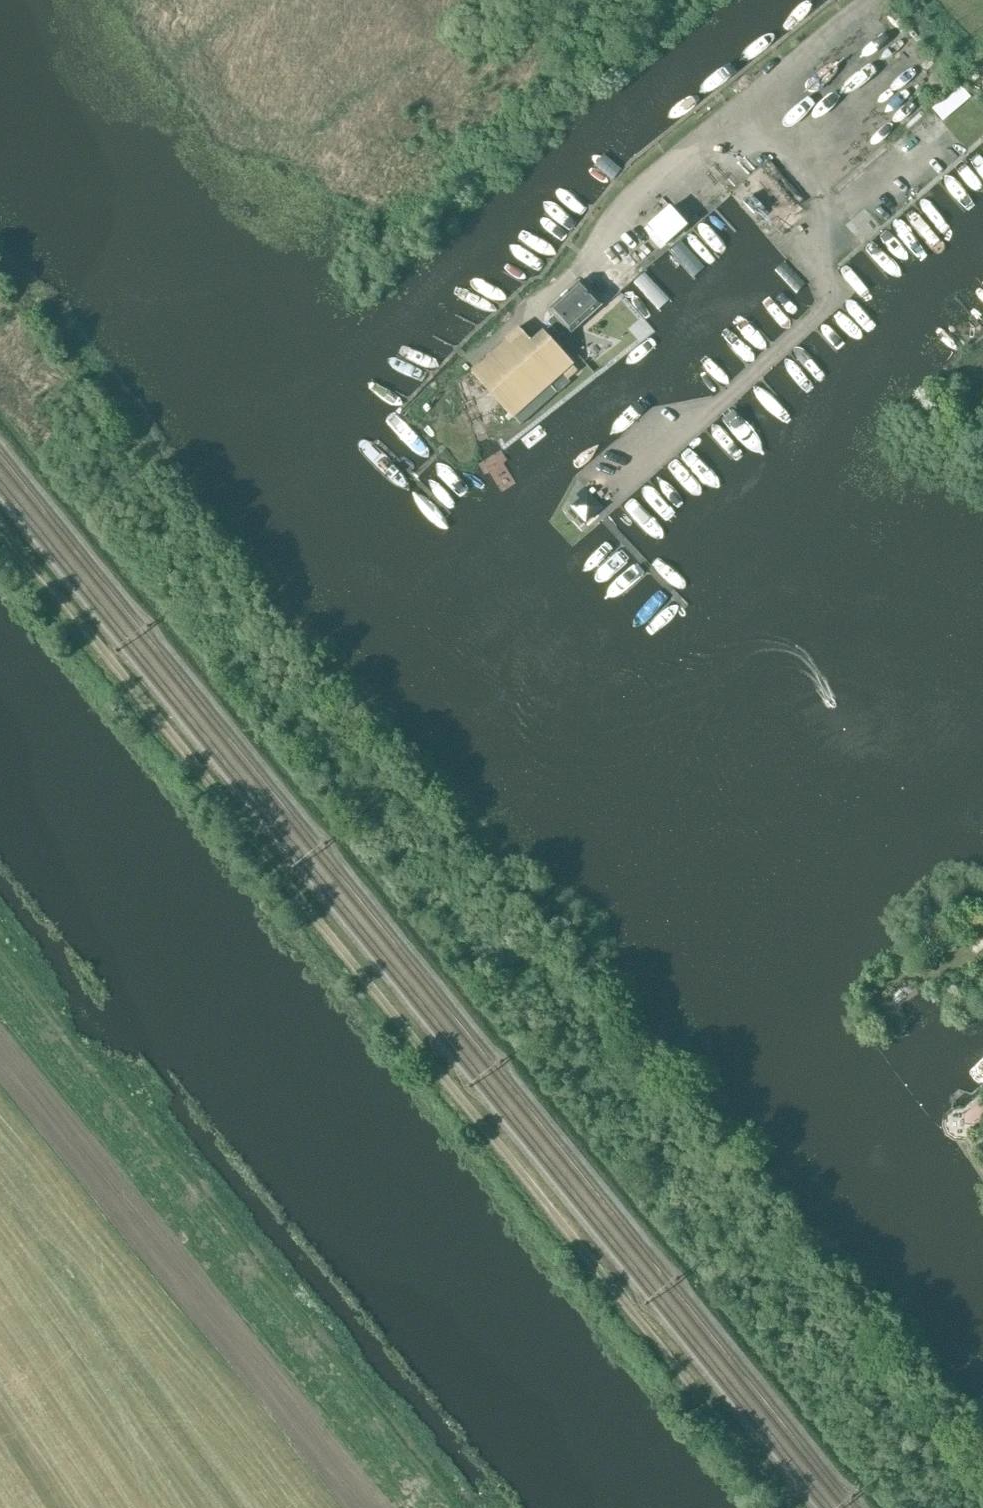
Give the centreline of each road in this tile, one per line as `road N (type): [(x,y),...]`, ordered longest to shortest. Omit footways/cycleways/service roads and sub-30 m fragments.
road 1 (track): [(789,1507),(0,528)]

